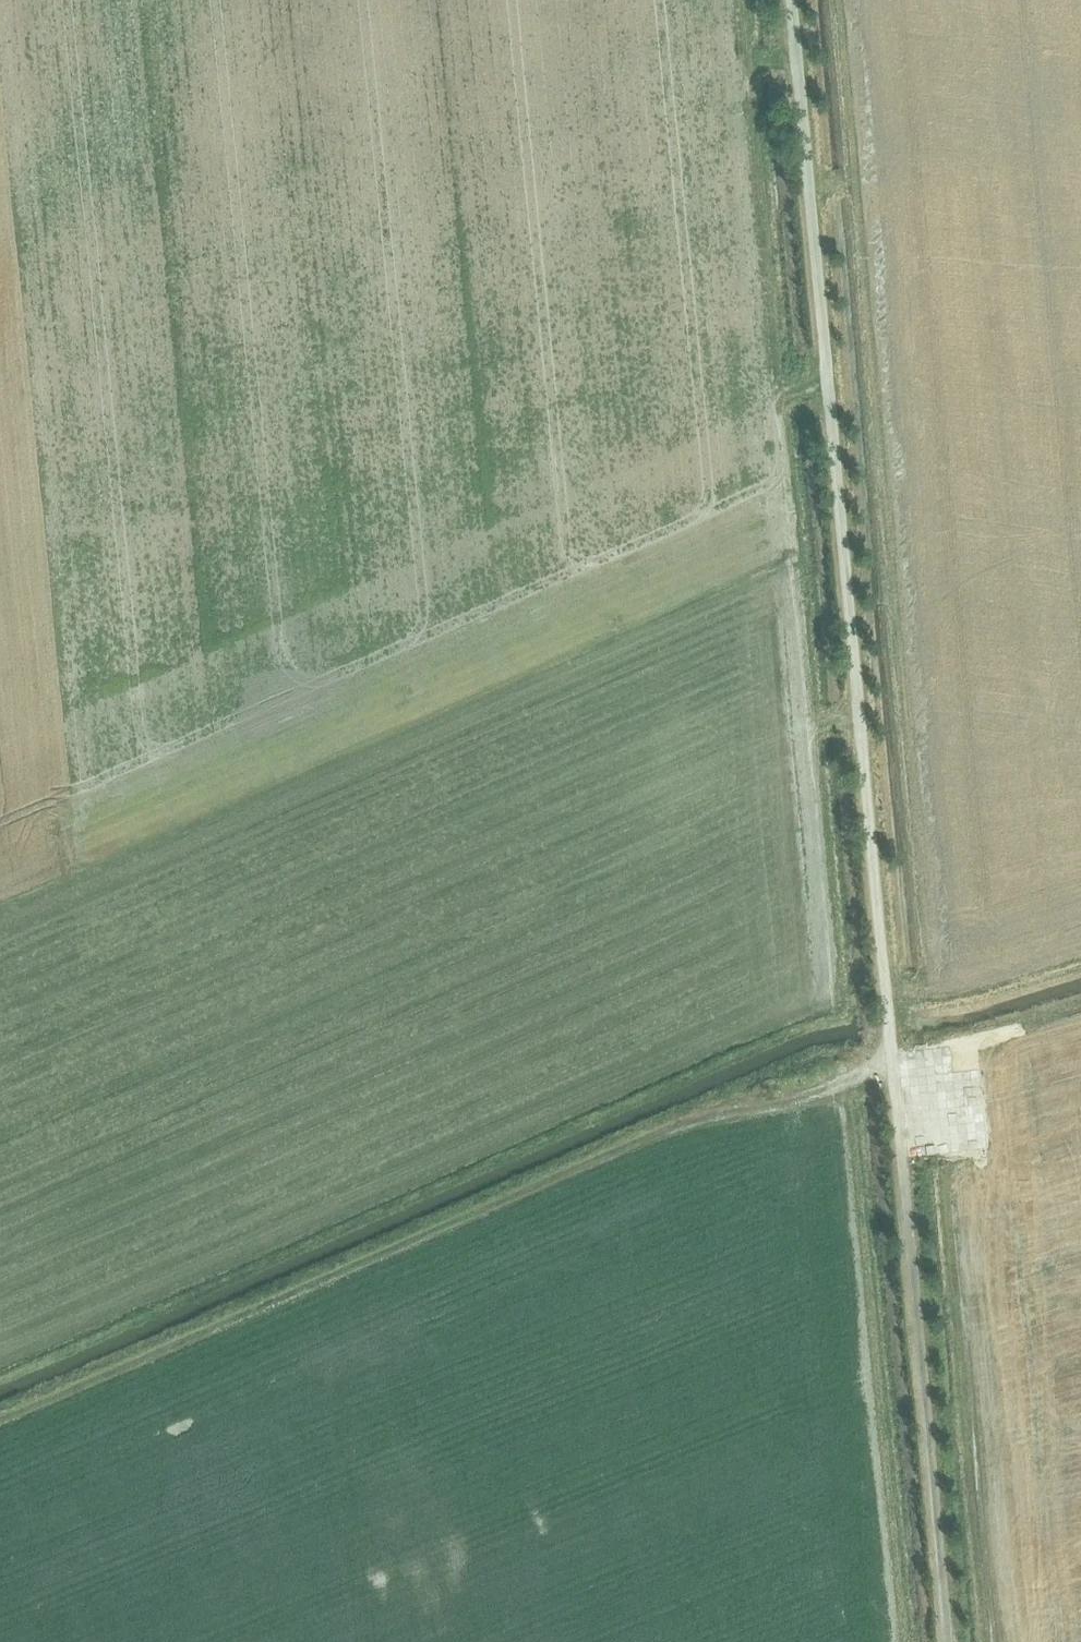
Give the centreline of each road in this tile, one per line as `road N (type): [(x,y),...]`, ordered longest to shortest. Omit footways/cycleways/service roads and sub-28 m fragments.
road 1 (unclassified): [(950,1641),(792,0)]

